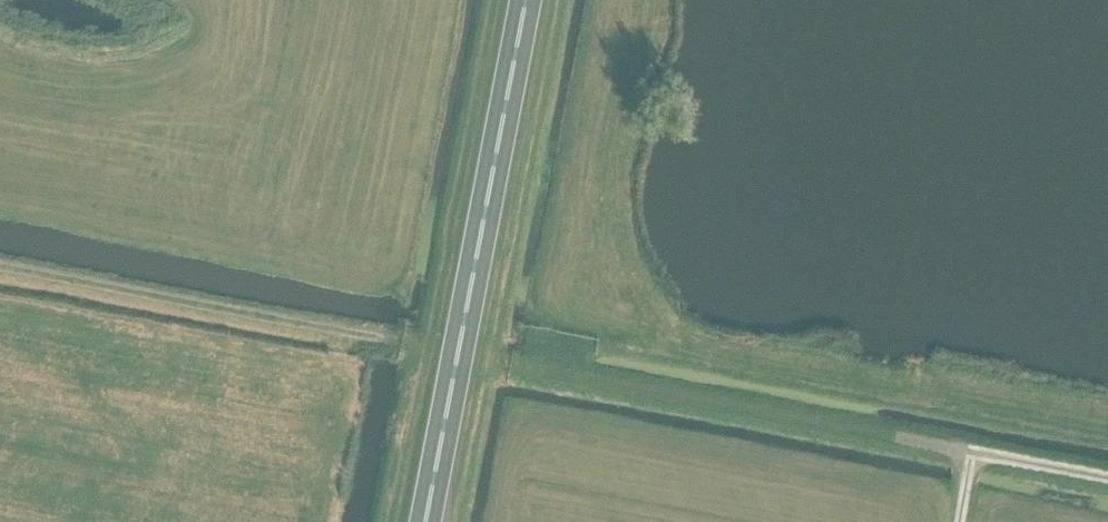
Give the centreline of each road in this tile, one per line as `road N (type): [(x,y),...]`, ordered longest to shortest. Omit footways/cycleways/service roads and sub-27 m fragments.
road 1 (track): [(0,265),(941,444),(968,461)]
road 2 (trunk): [(426,521),(526,0)]
road 3 (track): [(968,461),(999,456),(1107,477)]

